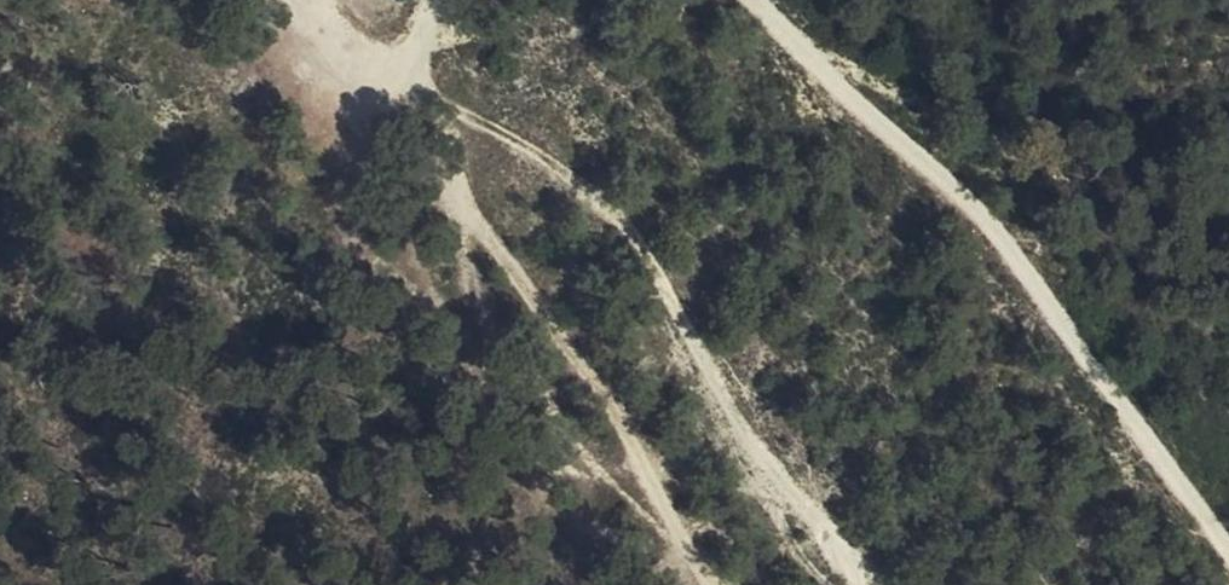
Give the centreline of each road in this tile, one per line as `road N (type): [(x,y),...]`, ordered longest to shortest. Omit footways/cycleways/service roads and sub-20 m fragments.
road 1 (track): [(748,0),(851,96),(1009,272),(1228,560)]
road 2 (track): [(410,65),(557,159),(664,279),(749,468),(845,584)]
road 3 (track): [(375,72),(719,584)]
road 4 (track): [(296,0),(332,45),(375,72),(410,65),(433,0)]

